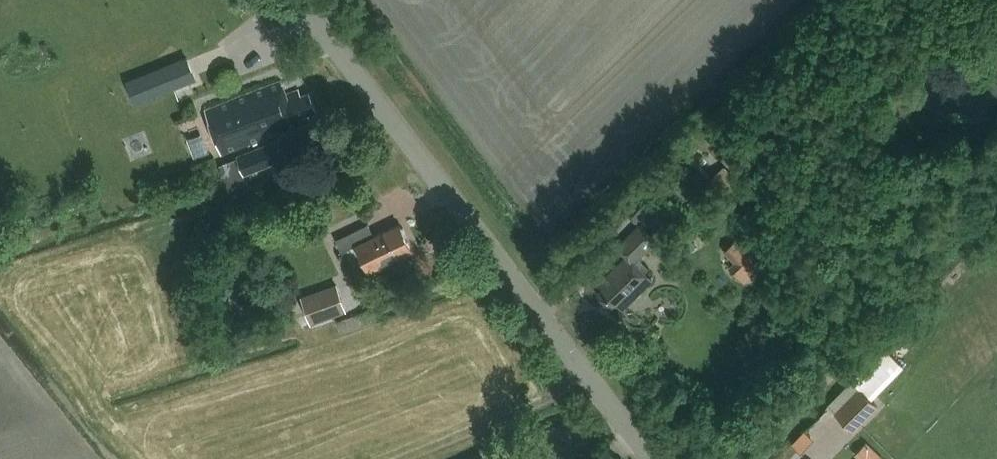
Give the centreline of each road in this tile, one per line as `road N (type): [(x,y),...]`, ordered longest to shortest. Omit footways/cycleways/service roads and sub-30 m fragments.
road 1 (tertiary): [(652,458),(298,0)]

